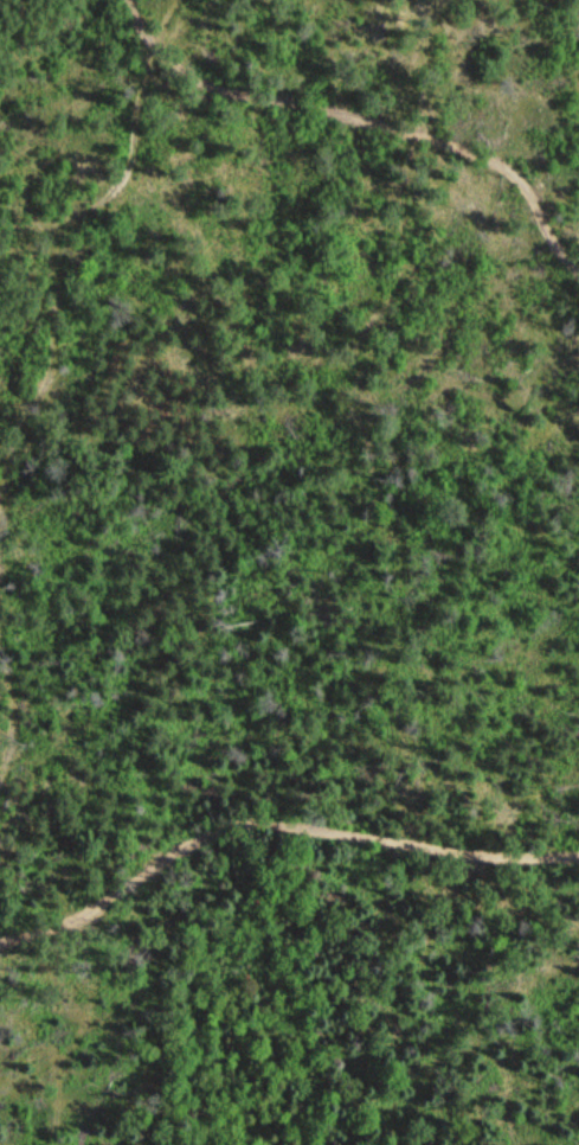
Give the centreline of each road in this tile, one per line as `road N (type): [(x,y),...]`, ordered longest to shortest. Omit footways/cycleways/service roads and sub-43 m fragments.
road 1 (track): [(0,943),(81,920),(208,834),(234,827),(480,858),(578,858)]
road 2 (residential): [(127,0),(179,68),(224,90),(440,137),(504,166),(547,213),(557,251),(578,276)]

